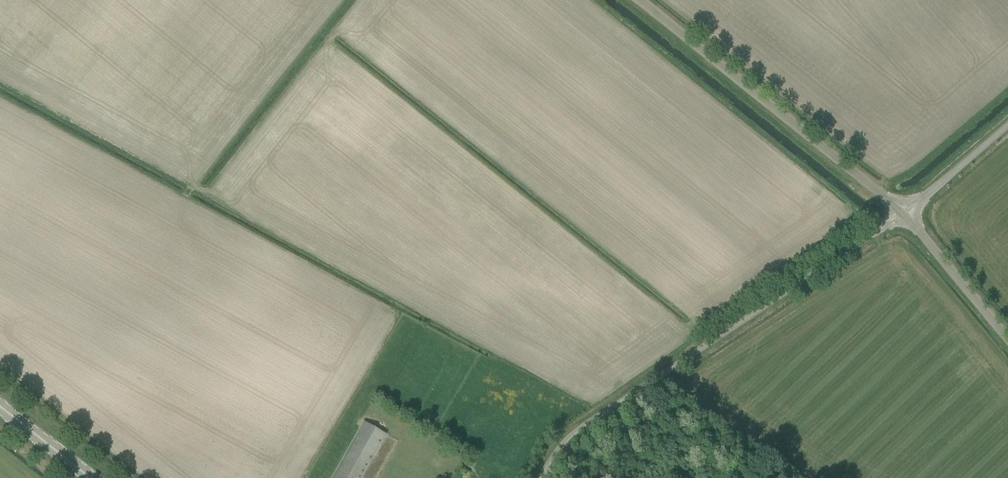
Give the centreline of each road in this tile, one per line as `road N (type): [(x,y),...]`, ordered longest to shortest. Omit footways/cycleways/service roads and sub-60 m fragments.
road 1 (unclassified): [(544,477),(567,444),(904,216)]
road 2 (unclassified): [(904,216),(629,0)]
road 3 (unclassified): [(1007,341),(904,216)]
road 4 (unclassified): [(904,216),(1007,126)]

